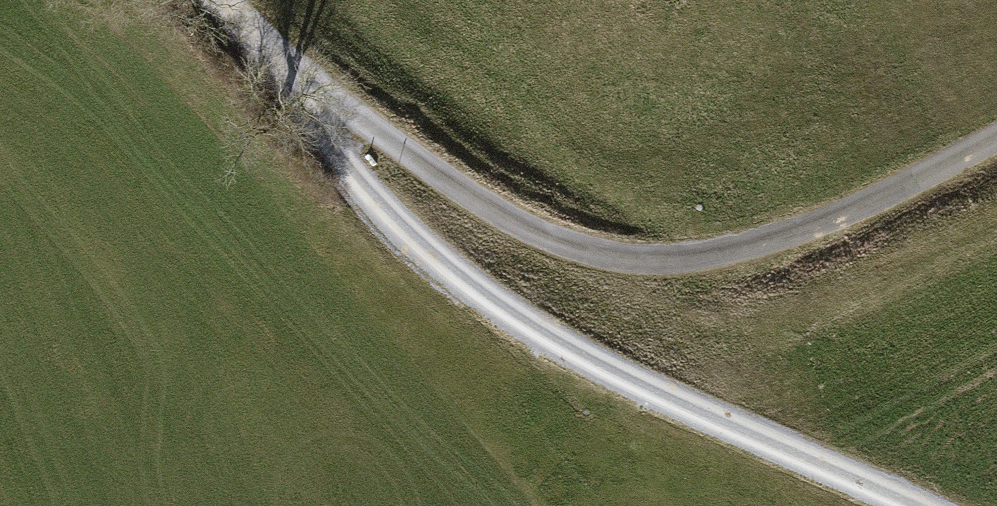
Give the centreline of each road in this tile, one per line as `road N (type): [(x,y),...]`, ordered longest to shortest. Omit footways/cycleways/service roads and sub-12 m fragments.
road 1 (track): [(900,505),(598,369),(401,227),(205,0)]
road 2 (track): [(240,0),(486,207),(634,259),(790,218),(996,141)]

